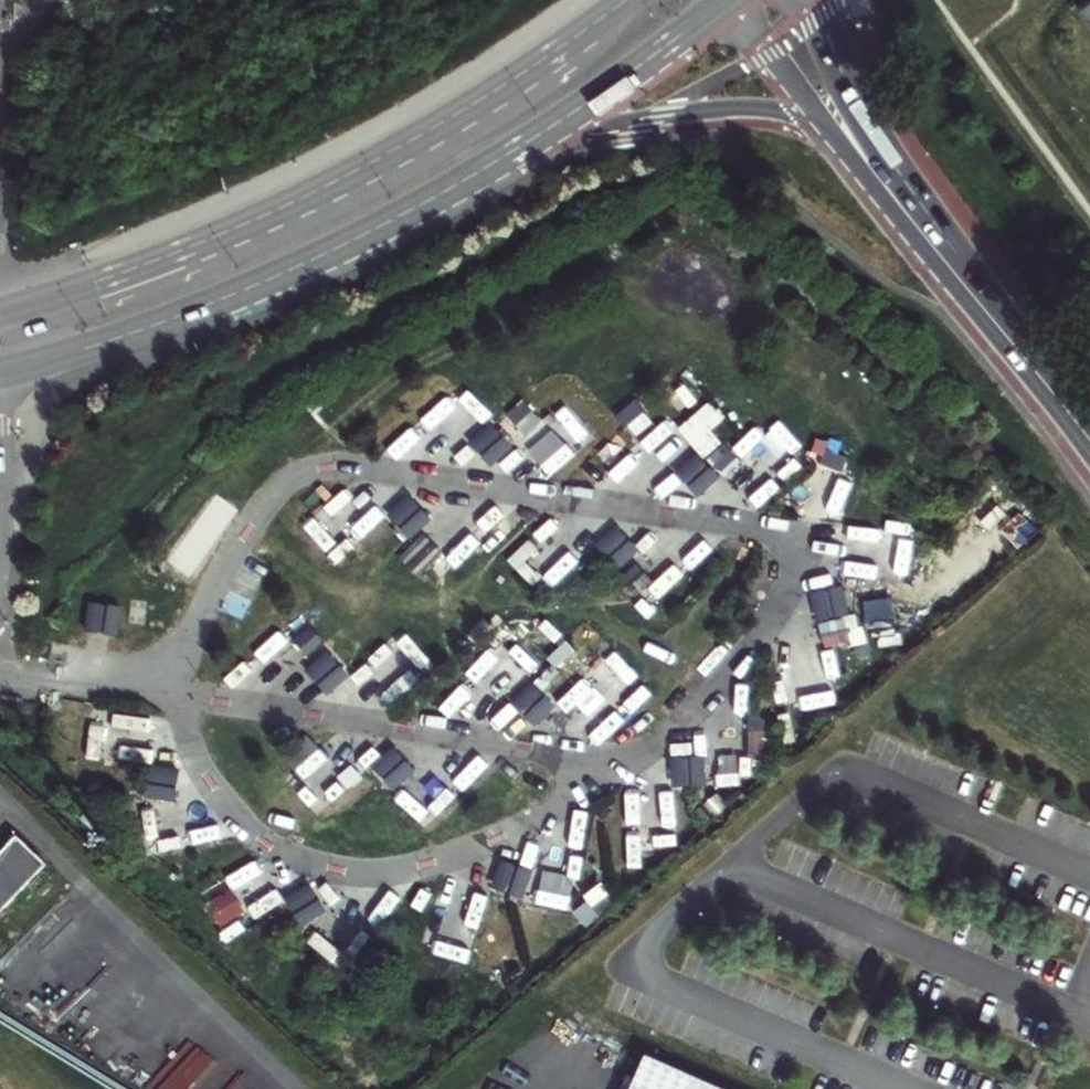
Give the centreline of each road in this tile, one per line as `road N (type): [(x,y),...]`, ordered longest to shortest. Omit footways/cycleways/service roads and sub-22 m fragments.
road 1 (secondary): [(628,0),(500,88),(312,194),(154,263),(0,315)]
road 2 (secondary): [(0,374),(260,285),(489,166)]
road 3 (unclassified): [(294,1088),(0,812)]
road 4 (secondary): [(489,166),(577,139),(711,121),(766,120),(831,133)]
road 5 (secondary): [(975,296),(859,109),(814,0)]
road 6 (secondary): [(489,166),(731,0)]
road 7 (secondary): [(831,133),(975,296)]
road 8 (secondary): [(975,296),(1089,439)]
road 9 (secondary): [(731,0),(831,133)]
road 10 (secondary): [(0,550),(0,421)]

